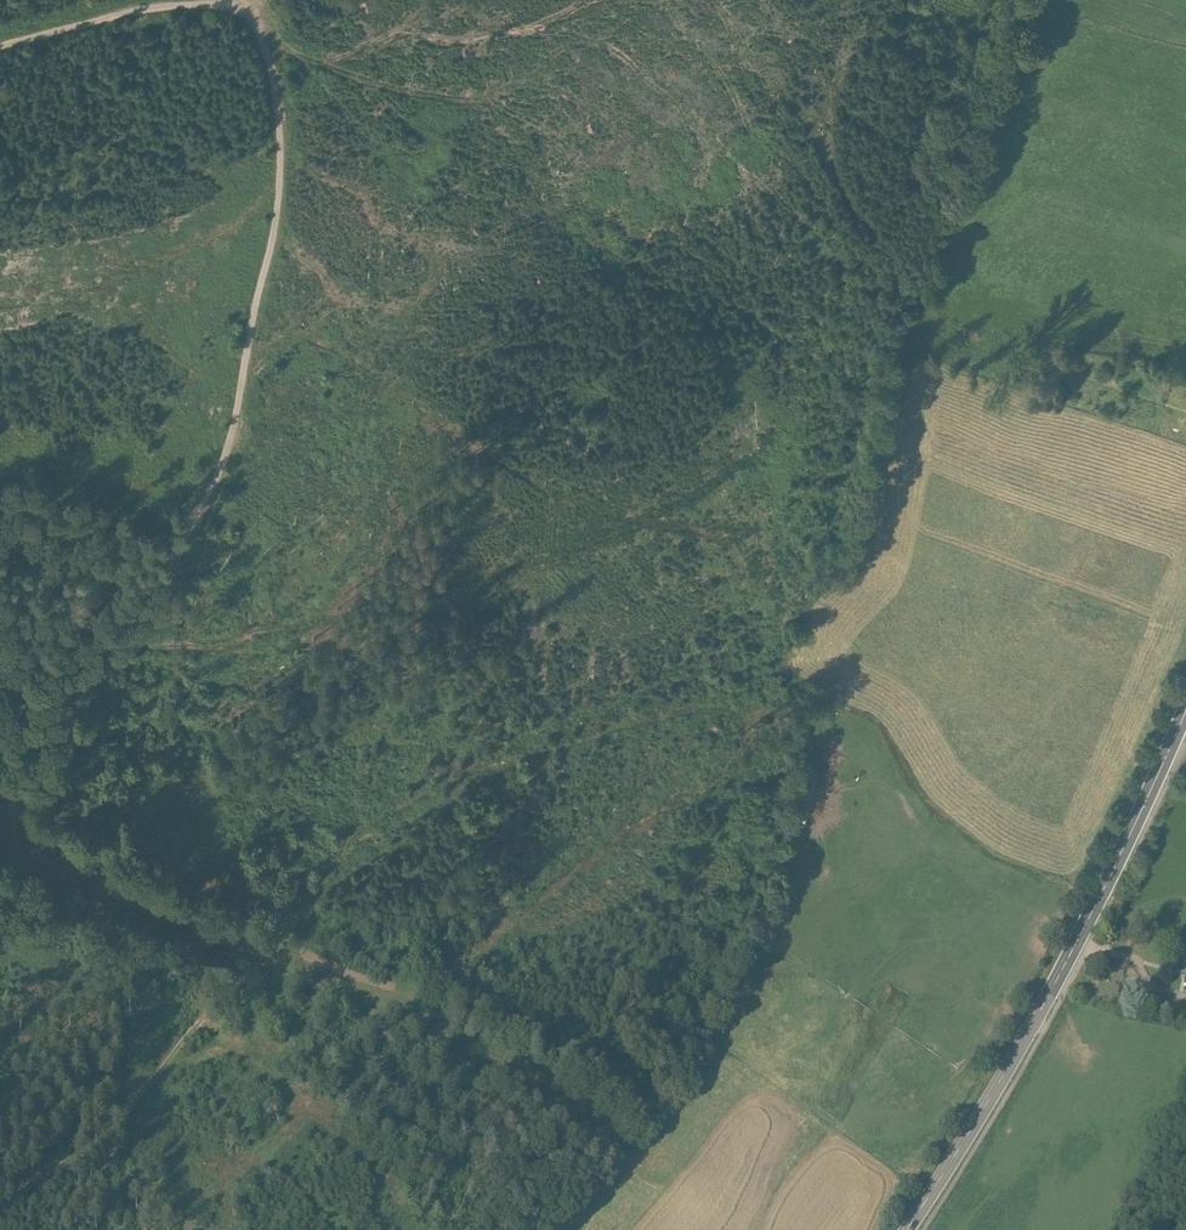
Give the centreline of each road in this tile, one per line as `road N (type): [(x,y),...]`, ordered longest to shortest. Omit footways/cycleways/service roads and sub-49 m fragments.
road 1 (track): [(0,51),(135,14),(239,11),(252,18),(267,57),(279,150),(275,224),(236,416),(185,537),(150,576),(0,677)]
road 2 (track): [(0,1200),(111,1135),(175,1048),(278,938),(366,988),(414,993),(451,981),(627,826),(718,782),(743,752),(746,717)]
road 3 (secondary): [(1185,709),(1071,952),(908,1229)]
road 4 (track): [(0,772),(17,849),(0,912)]

